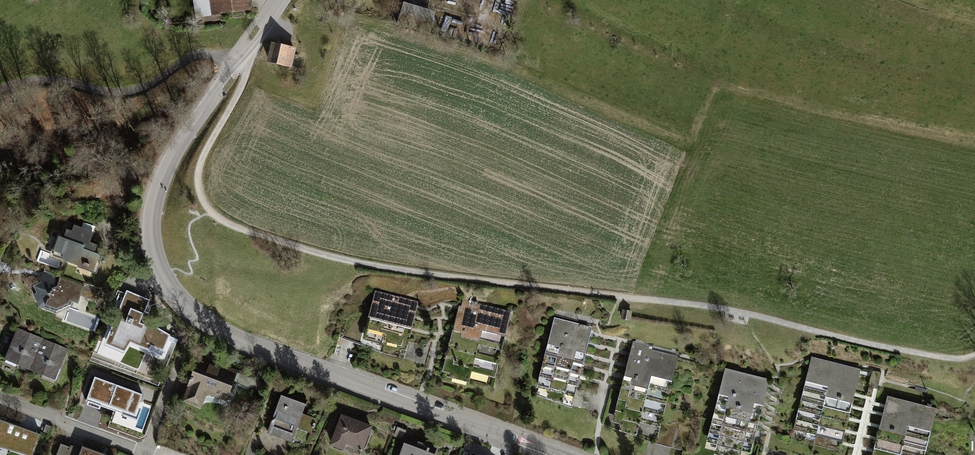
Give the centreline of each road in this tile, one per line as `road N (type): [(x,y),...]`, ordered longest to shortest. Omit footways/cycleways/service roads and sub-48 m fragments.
road 1 (track): [(237,65),(248,72),(198,177),(209,213),(241,230),(370,266),(733,311),(874,345),(974,357)]
road 2 (tertiary): [(283,0),(158,189),(151,236),(170,291),(242,341),(557,454)]
road 3 (residential): [(0,400),(151,454)]

